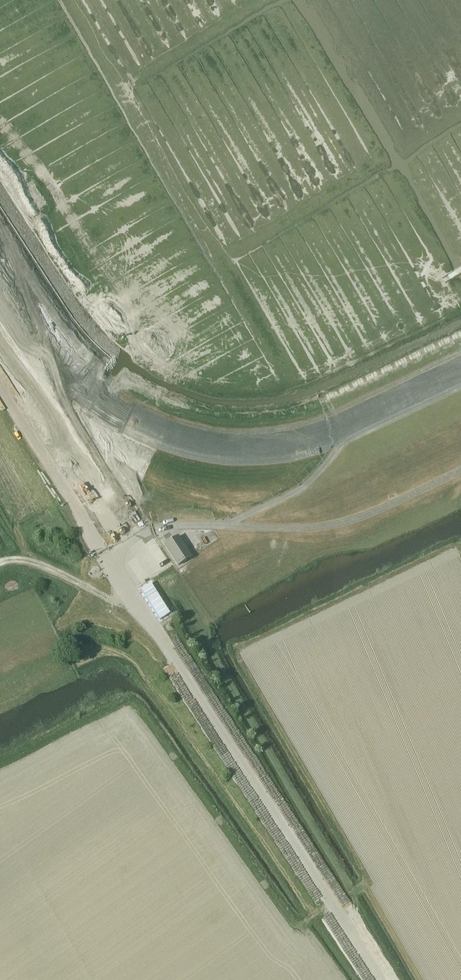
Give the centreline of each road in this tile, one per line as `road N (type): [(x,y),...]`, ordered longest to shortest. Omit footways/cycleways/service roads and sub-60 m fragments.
road 1 (unclassified): [(379,979),(74,500)]
road 2 (track): [(57,377),(138,435),(236,460),(321,448),(460,384)]
road 3 (track): [(107,471),(66,403),(0,225)]
road 4 (track): [(151,619),(35,565),(0,563)]

